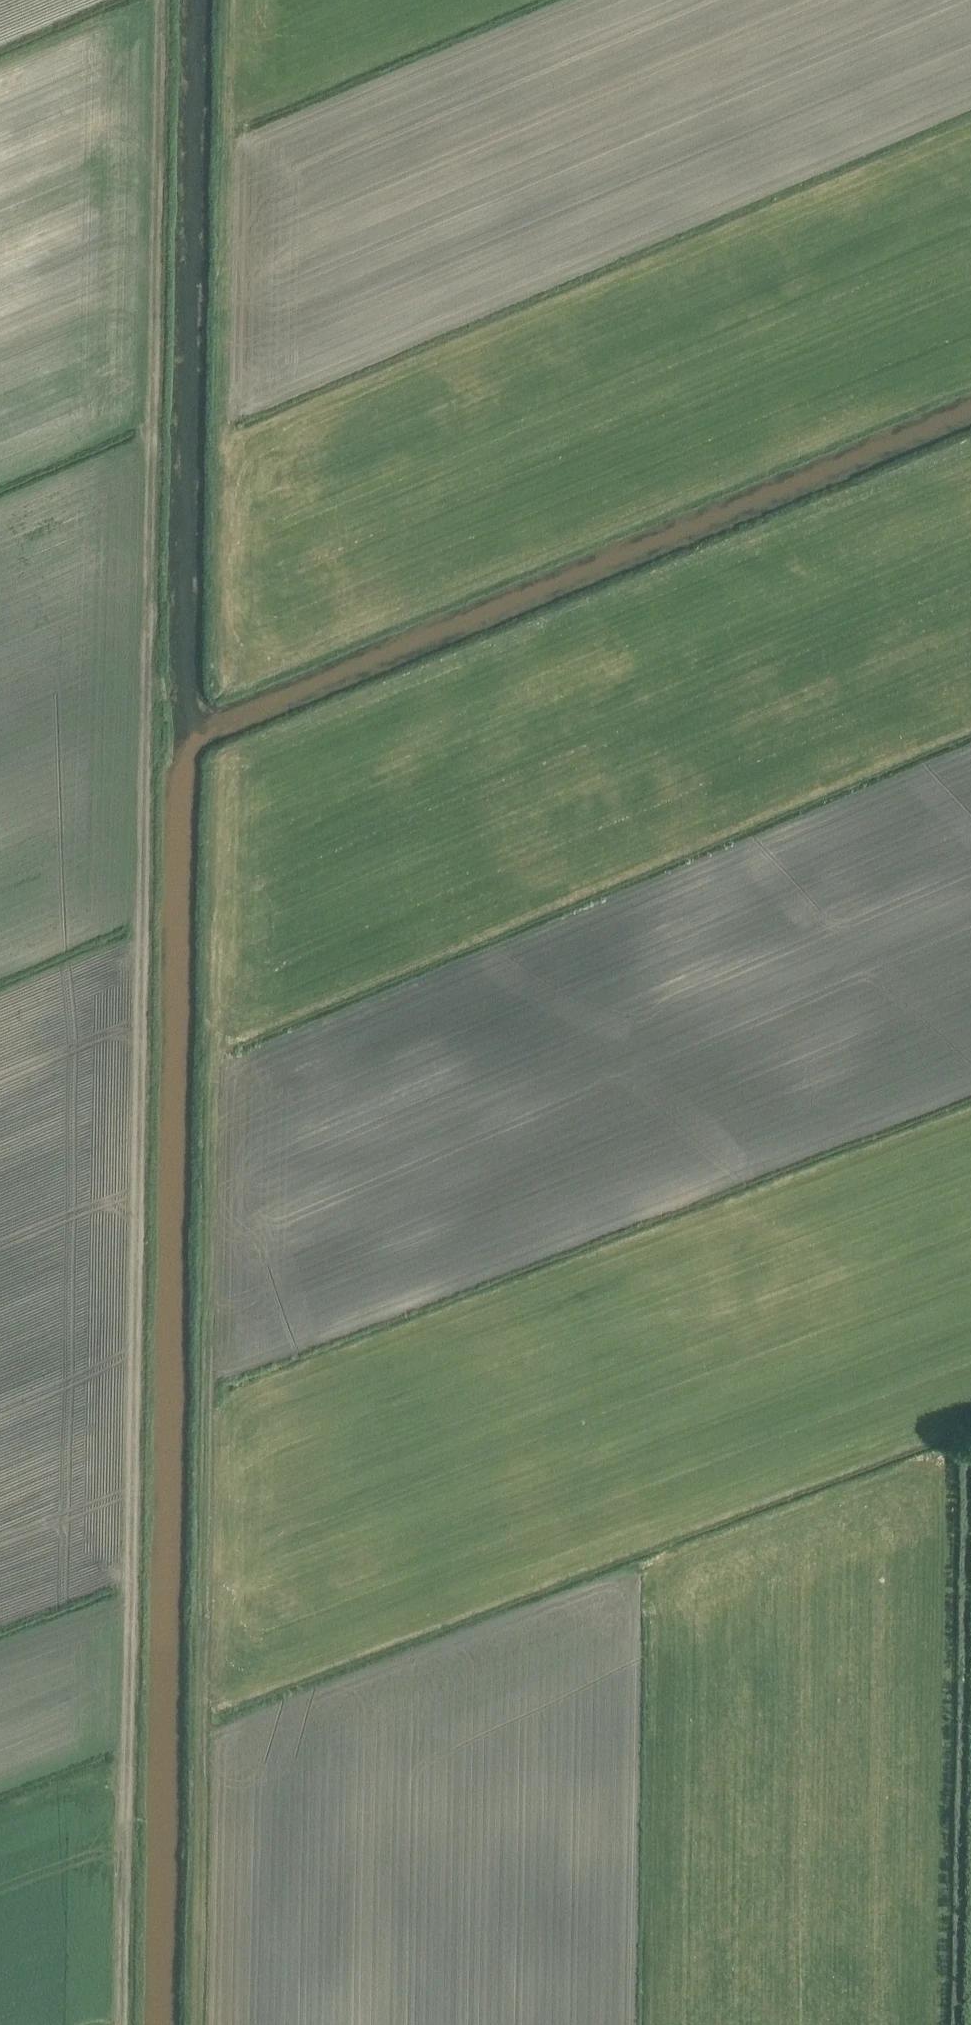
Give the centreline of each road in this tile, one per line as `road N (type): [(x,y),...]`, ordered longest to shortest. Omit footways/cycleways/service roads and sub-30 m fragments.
road 1 (track): [(123,2024),(160,0)]

